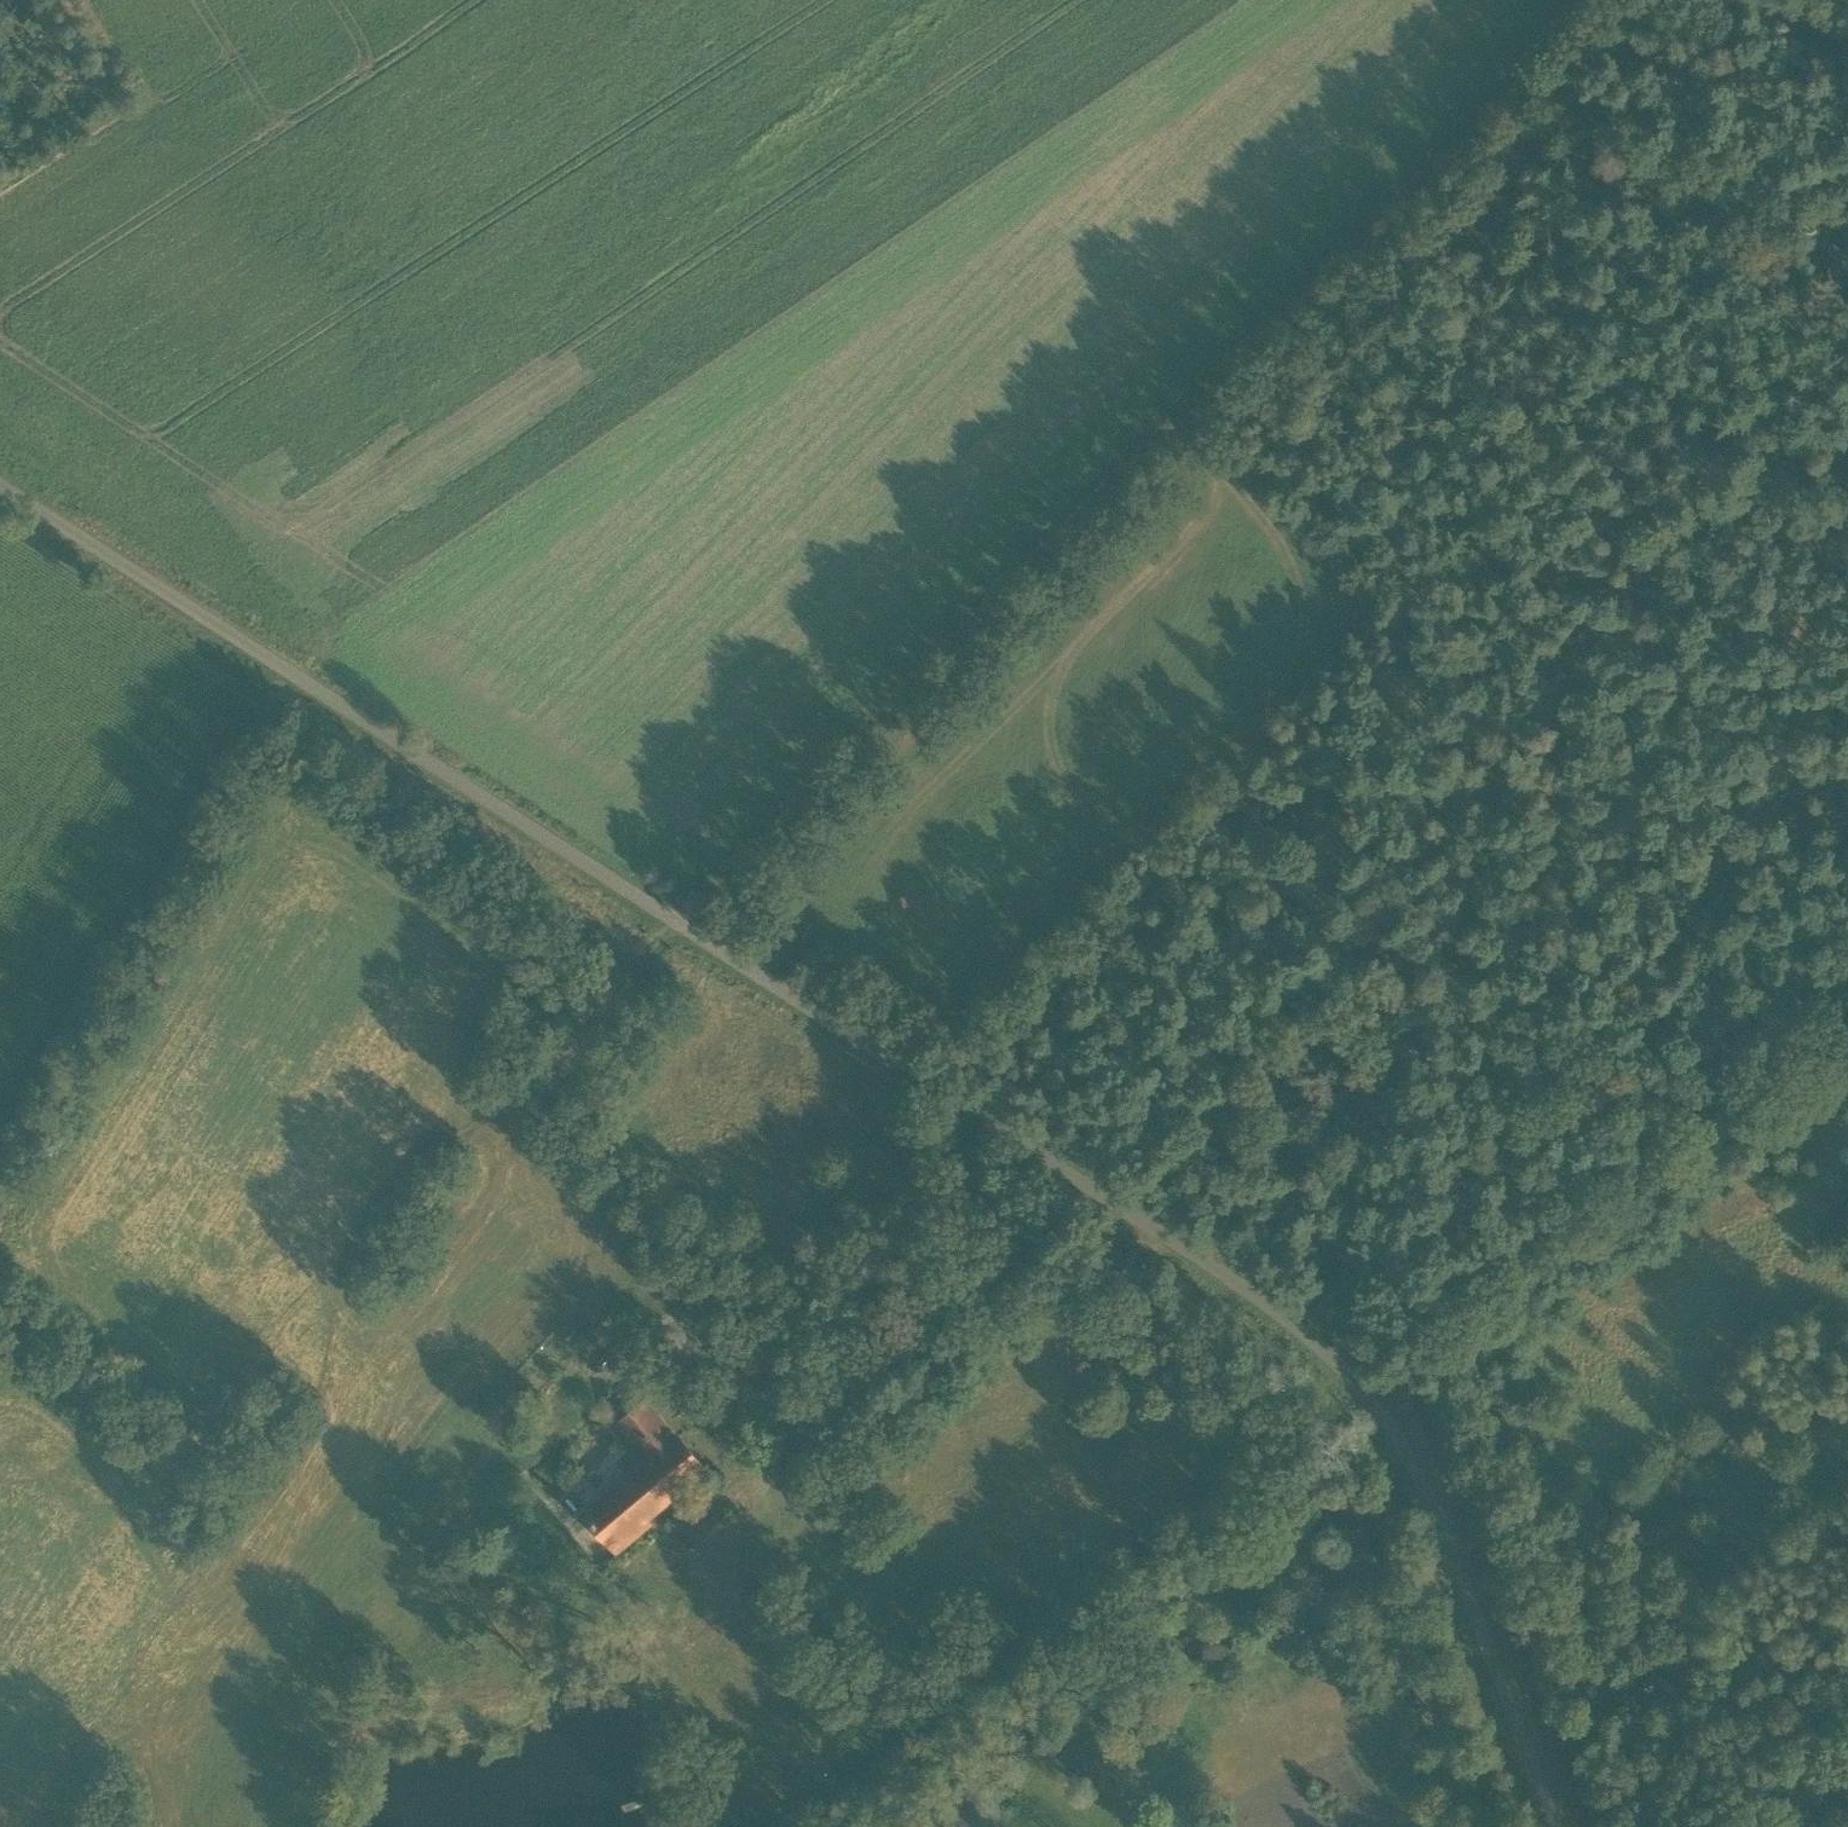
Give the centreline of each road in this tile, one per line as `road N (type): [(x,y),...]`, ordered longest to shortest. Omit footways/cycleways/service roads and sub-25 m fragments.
road 1 (unclassified): [(1556,1826),(1422,1478),(1384,1414),(1320,1347),(0,485)]
road 2 (track): [(1584,0),(673,919)]
road 3 (track): [(678,923),(530,1088),(442,1142),(403,1177),(368,1227),(346,1281),(314,1421),(146,1637),(128,1685),(134,1769),(153,1826)]

